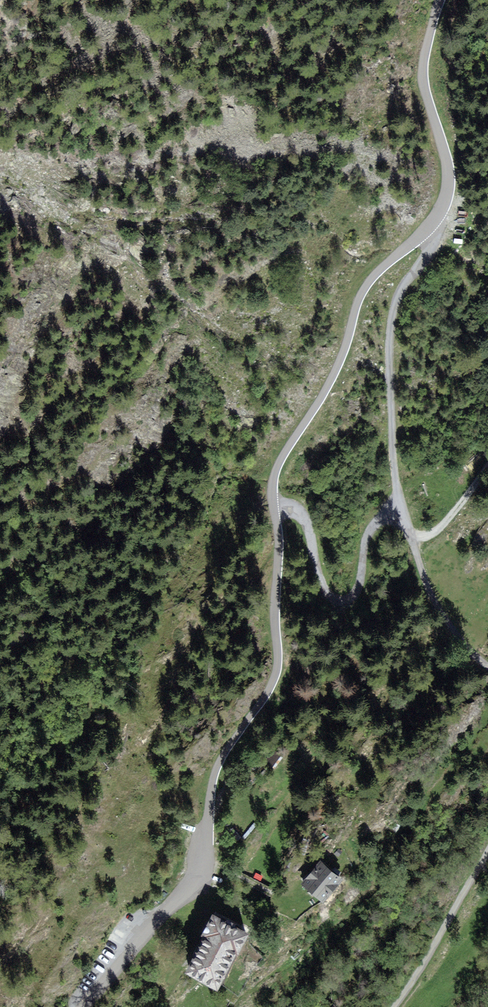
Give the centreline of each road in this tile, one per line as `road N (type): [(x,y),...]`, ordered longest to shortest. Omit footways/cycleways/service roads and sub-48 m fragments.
road 1 (unclassified): [(84,1006),(202,873),(218,767),(276,677),(274,507)]
road 2 (unclassified): [(433,223),(362,292),(333,377),(276,469),(274,507)]
road 3 (unclassified): [(402,507),(391,334),(399,296),(431,247),(433,223)]
road 4 (unclassified): [(274,507),(302,516),(325,588),(347,601),(356,594),(369,533),(402,507)]
road 5 (unclassified): [(440,0),(424,85),(449,175),(433,223)]
road 6 (unclassified): [(402,507),(426,583),(458,638),(487,667)]
road 7 (unclassified): [(487,853),(395,1006)]

